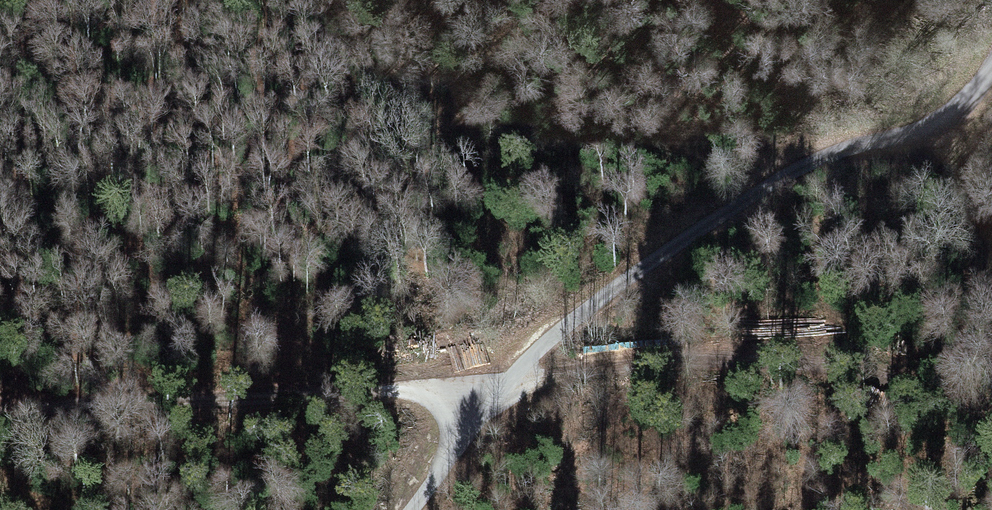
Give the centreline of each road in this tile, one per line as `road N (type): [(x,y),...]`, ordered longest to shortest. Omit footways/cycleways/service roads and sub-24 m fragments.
road 1 (unclassified): [(991,51),(937,98),(751,196),(578,316),(524,364),(413,509)]
road 2 (track): [(0,421),(84,401),(505,386)]
road 3 (track): [(991,419),(922,387),(814,360),(646,362),(505,386)]

